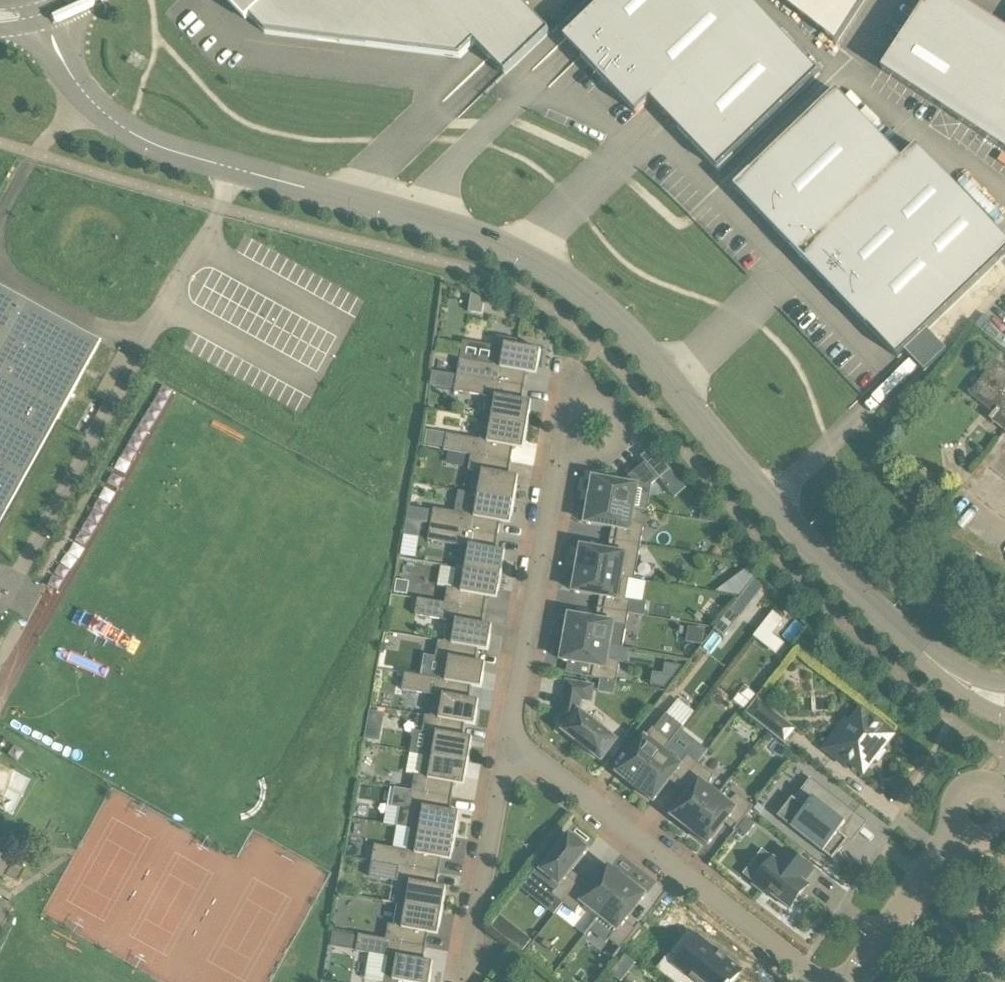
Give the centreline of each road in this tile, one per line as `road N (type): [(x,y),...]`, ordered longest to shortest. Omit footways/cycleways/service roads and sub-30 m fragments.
road 1 (tertiary): [(1004,703),(961,683),(866,601),(767,502),(626,330),(563,278),(480,234),(233,169)]
road 2 (residential): [(819,981),(510,740)]
road 3 (residential): [(510,740),(562,449)]
road 4 (tertiary): [(47,20),(69,72),(108,117),(148,142),(233,169)]
road 5 (residential): [(465,981),(510,740)]
road 6 (residential): [(849,981),(958,842)]
road 7 (residential): [(562,449),(595,458),(617,449),(621,429),(590,388),(570,390)]

